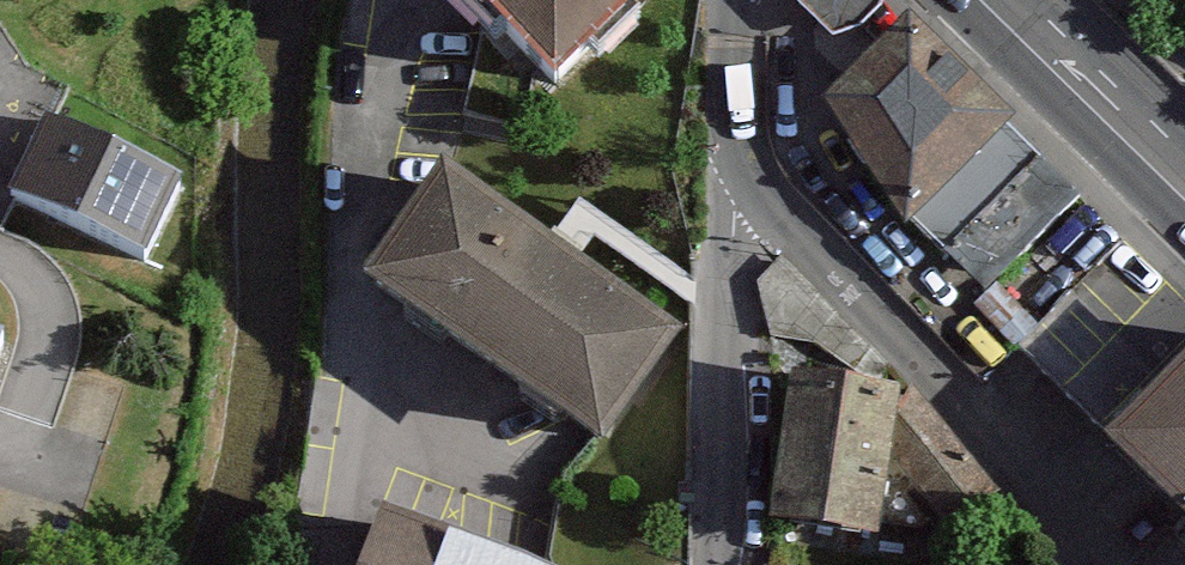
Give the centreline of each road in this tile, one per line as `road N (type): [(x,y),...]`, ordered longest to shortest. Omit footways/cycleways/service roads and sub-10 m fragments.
road 1 (residential): [(750,165),(796,229),(981,426),(1078,564)]
road 2 (residential): [(714,564),(750,165)]
road 3 (primary): [(987,0),(1184,186)]
road 4 (residential): [(750,165),(741,113),(744,0)]

